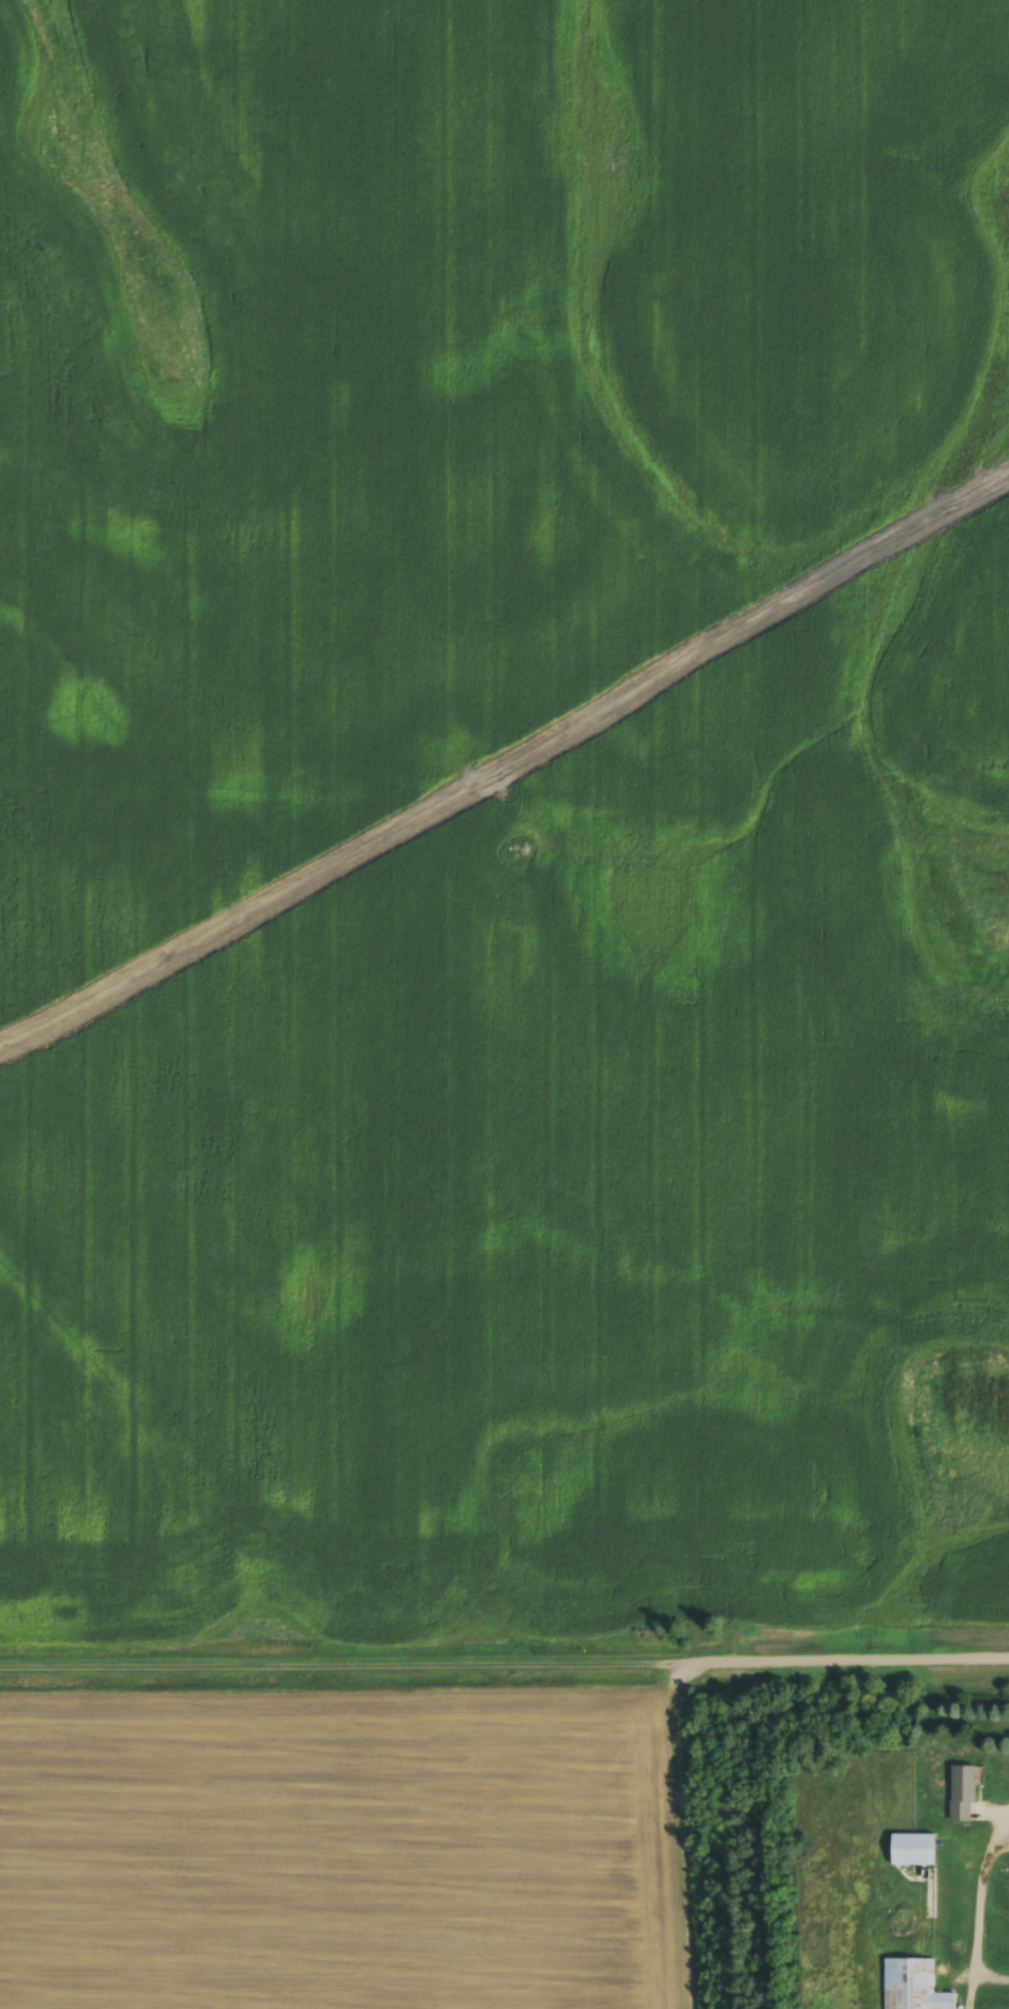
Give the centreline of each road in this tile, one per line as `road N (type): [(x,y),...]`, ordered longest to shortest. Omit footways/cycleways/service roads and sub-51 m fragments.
road 1 (residential): [(1008,1653),(688,1659)]

